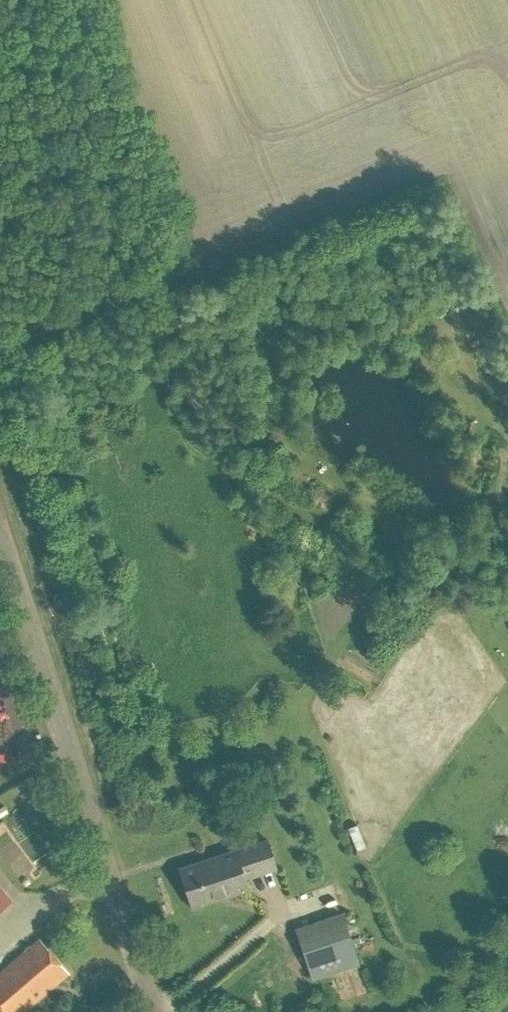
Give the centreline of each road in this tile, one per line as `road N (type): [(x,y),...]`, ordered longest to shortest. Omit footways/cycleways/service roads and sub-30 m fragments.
road 1 (tertiary): [(154,1011),(0,539)]

